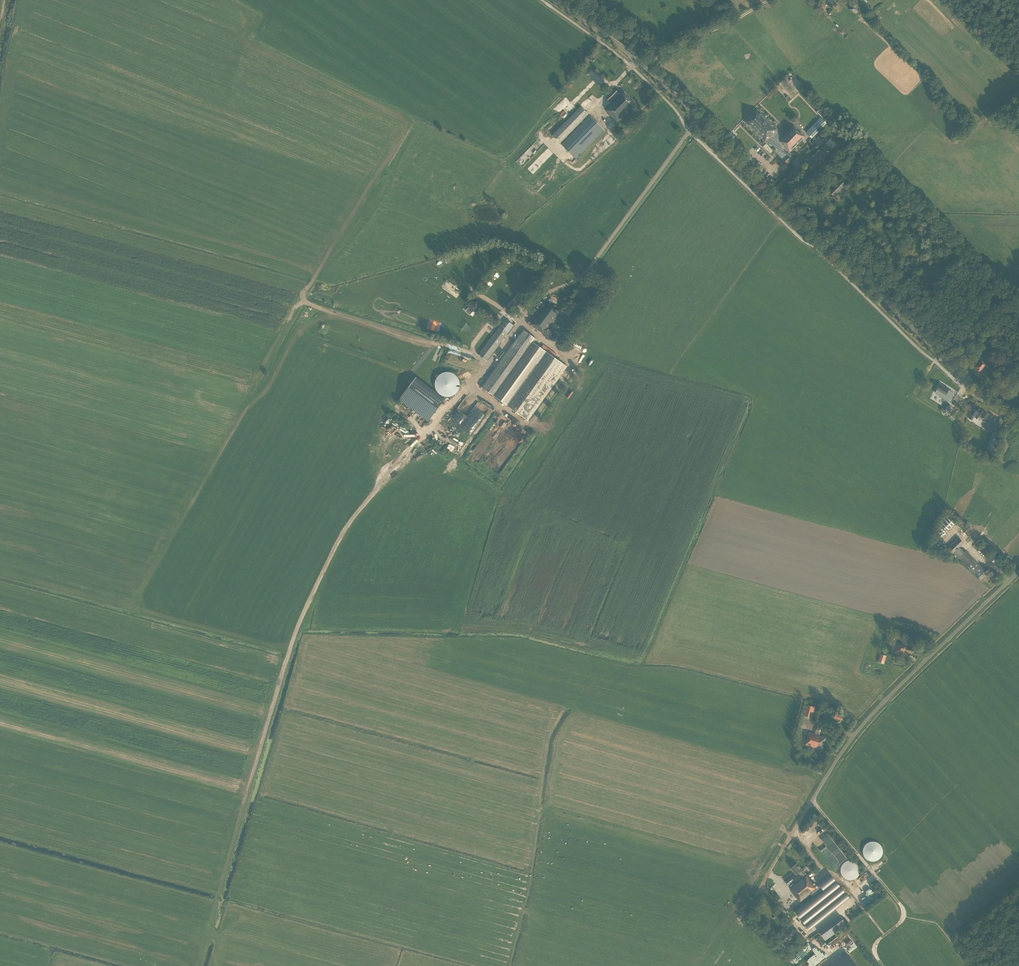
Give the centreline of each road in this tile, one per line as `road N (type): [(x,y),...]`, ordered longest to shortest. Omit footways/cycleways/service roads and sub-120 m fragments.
road 1 (tertiary): [(992,399),(643,65),(556,0)]
road 2 (unclassified): [(1018,571),(857,732),(762,886)]

